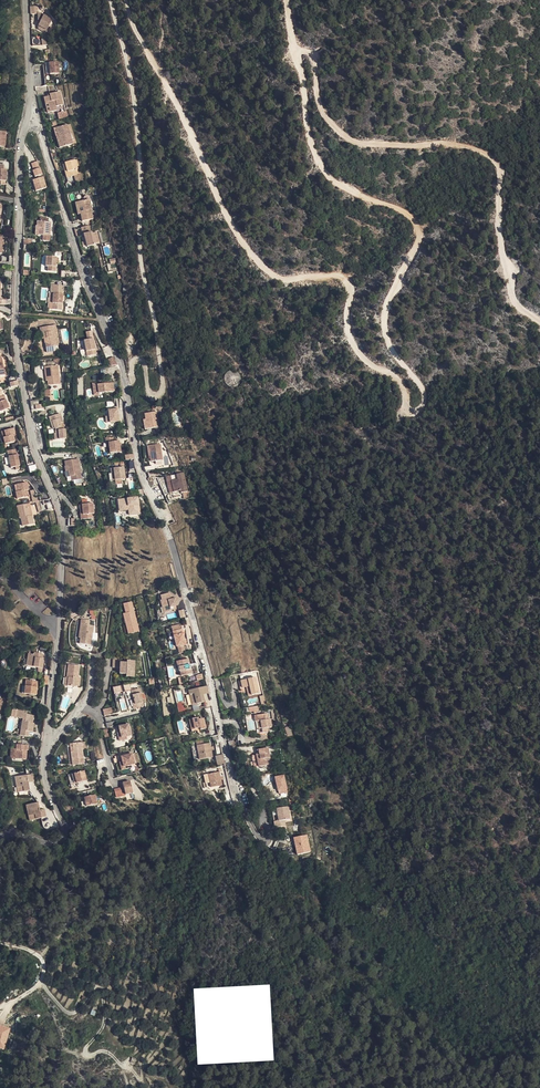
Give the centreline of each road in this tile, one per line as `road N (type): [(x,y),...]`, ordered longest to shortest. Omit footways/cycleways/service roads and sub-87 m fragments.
road 1 (track): [(125,0),(245,244),(277,275),(347,276),(354,341),(371,365),(397,378),(408,406),(422,406),(425,390),(386,326),(421,225),(335,180),(318,153),(297,51),(320,62),(320,100),(359,145),(443,143),(494,159),(502,172),(501,240),(520,307),(539,321)]
road 2 (residential): [(28,120),(42,134),(83,269),(123,365),(139,479),(174,553),(235,804)]
road 3 (residential): [(60,629),(62,515),(29,432),(15,331),(28,120)]
road 4 (track): [(123,365),(131,379),(135,359),(145,361),(149,390),(164,385),(138,246),(135,102),(111,0)]
road 5 (residential): [(0,838),(65,838),(47,784),(47,738)]
road 6 (residential): [(47,738),(86,705),(99,717),(113,780)]
road 7 (residential): [(28,120),(26,0)]

